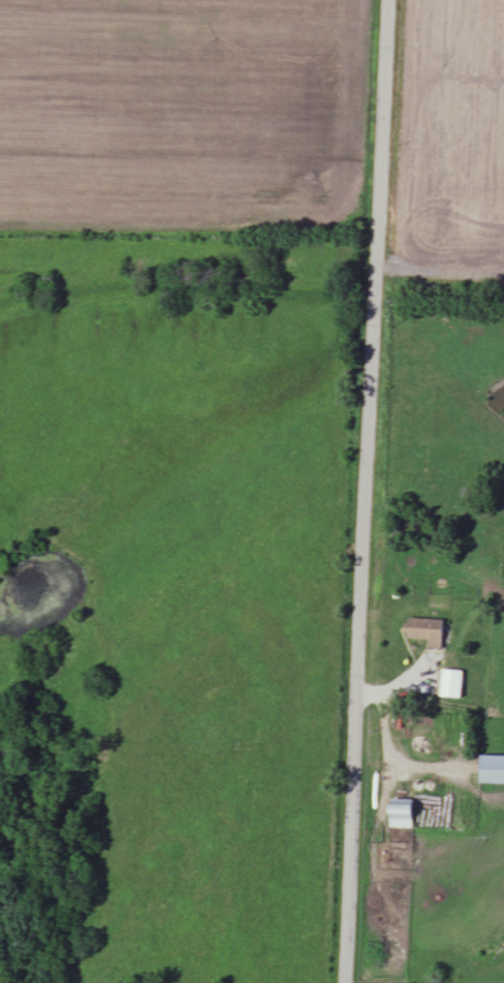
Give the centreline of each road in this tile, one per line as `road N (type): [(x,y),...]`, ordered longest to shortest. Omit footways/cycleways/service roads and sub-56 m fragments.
road 1 (residential): [(345,982),(388,0)]
road 2 (residential): [(457,769),(400,765),(390,750),(386,702),(356,691)]
road 3 (residential): [(503,281),(376,271)]

